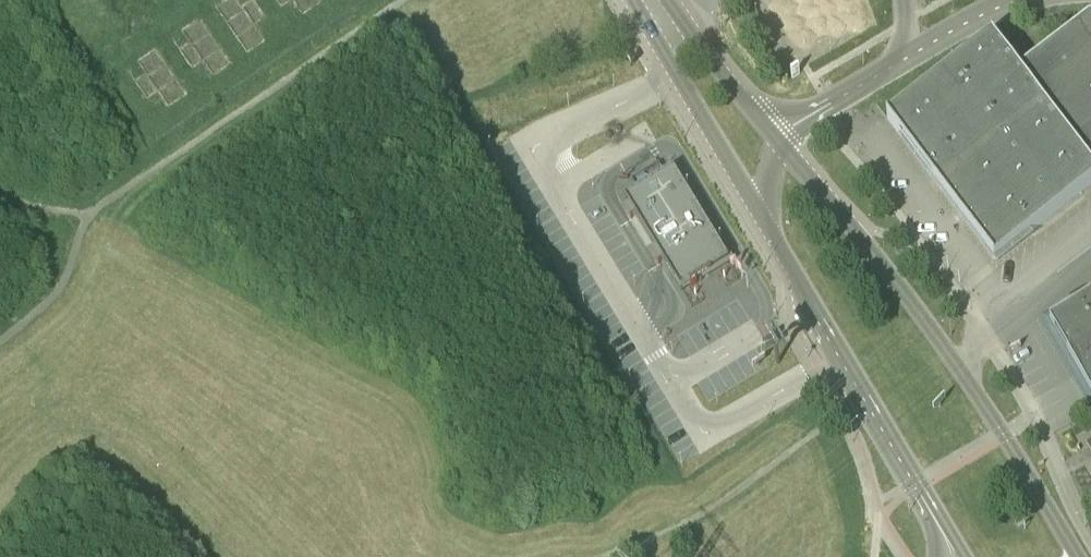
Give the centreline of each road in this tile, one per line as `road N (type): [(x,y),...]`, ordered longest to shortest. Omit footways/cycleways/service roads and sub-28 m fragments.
road 1 (tertiary): [(1075,556),(948,354),(777,140)]
road 2 (tertiary): [(756,214),(915,488),(944,521)]
road 3 (primary): [(1015,0),(777,140)]
road 4 (tertiary): [(661,14),(674,72),(756,214)]
road 5 (tertiary): [(777,140),(701,49),(661,14)]

